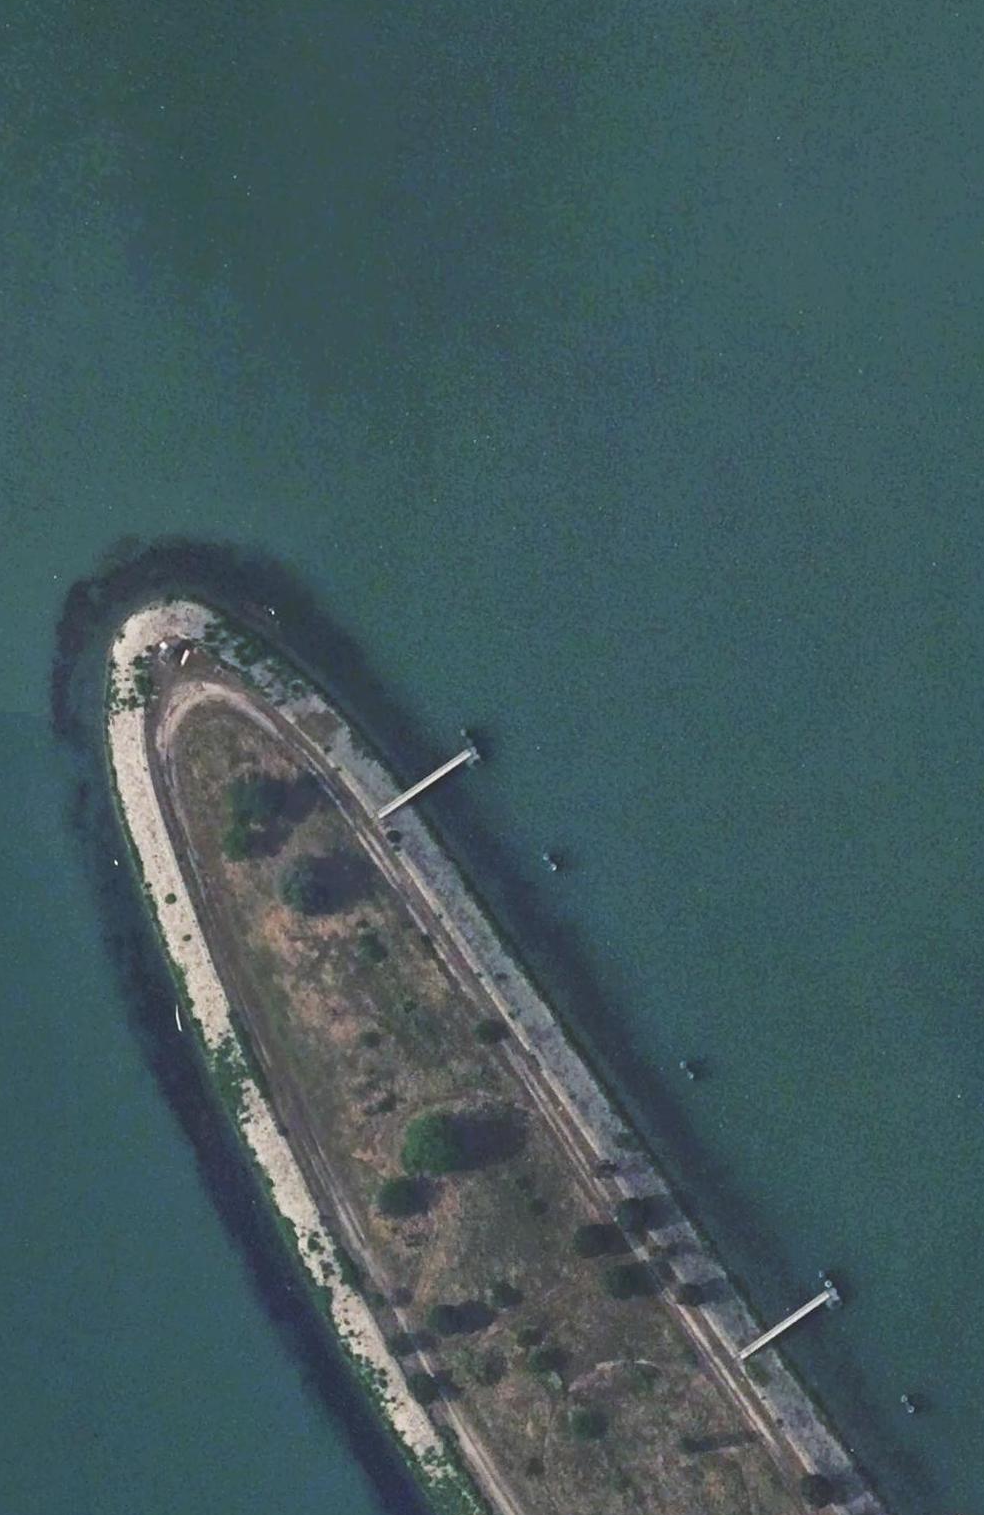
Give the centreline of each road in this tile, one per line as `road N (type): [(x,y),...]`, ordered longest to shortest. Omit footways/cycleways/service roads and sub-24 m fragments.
road 1 (track): [(517,1514),(407,1325),(308,1118)]

